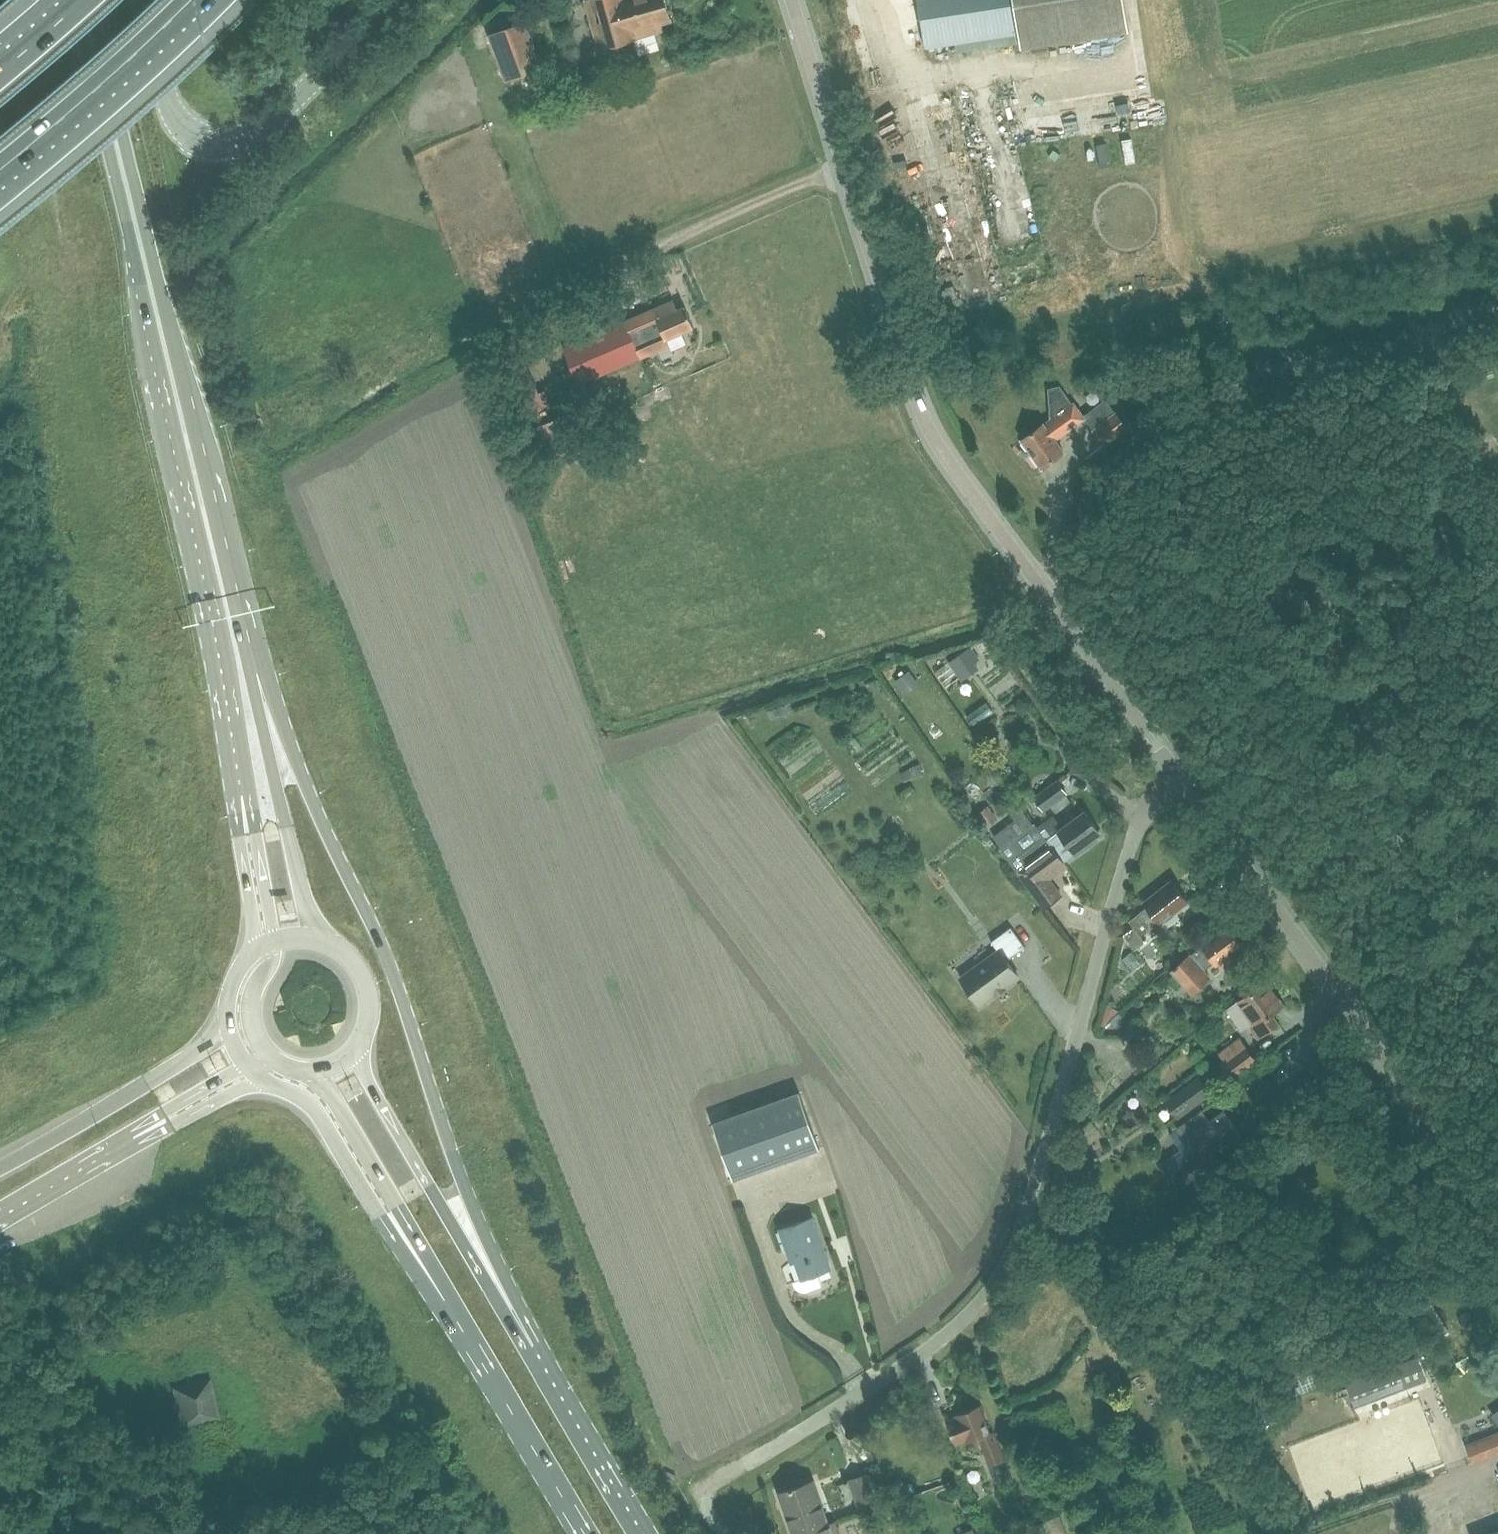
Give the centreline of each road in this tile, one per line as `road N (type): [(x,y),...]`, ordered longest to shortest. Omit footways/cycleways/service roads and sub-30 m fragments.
road 1 (unclassified): [(724,1533),(701,1492),(954,1330),(1004,1267),(1031,1203),(1138,822),(1184,784)]
road 2 (unclassified): [(1184,784),(943,455),(912,391),(792,0)]
road 3 (primary): [(74,0),(220,616),(249,795)]
road 4 (primary): [(534,1347),(467,1192),(379,937),(326,830),(236,602)]
road 5 (primary): [(236,602),(93,0)]
road 6 (track): [(1497,311),(1278,376),(1137,452),(1089,515),(1059,605)]
road 7 (unclassified): [(1497,1240),(1406,1090),(1184,784)]
road 8 (unclassified): [(145,0),(177,124),(211,151),(245,142),(397,0)]
road 9 (primary): [(328,941),(303,896),(236,602)]
road 10 (primary): [(534,1347),(371,1087),(358,1048)]
road 11 (primary): [(267,1084),(309,1101),(380,1217),(445,1299)]
road 12 (motorway): [(228,1018),(191,1055),(0,1167)]
road 13 (primary): [(445,1299),(585,1533)]
road 14 (primary): [(313,1070),(445,1299)]
road 15 (motorway): [(0,171),(192,0)]
road 16 (primary): [(647,1533),(534,1347)]
road 17 (track): [(1497,1460),(1305,1533)]
road 18 (primary): [(249,795),(239,835),(254,949)]
road 19 (motorway): [(0,1208),(129,1131)]
road 20 (motorway): [(129,1131),(173,1126),(236,1090),(267,1084)]
road 21 (primary): [(249,795),(274,940)]
road 22 (motorway): [(129,1131),(248,1065)]
road 23 (primary): [(358,1048),(370,1021),(366,979),(328,941)]
road 24 (primary): [(274,940),(251,1001),(258,1042),(270,1056)]

